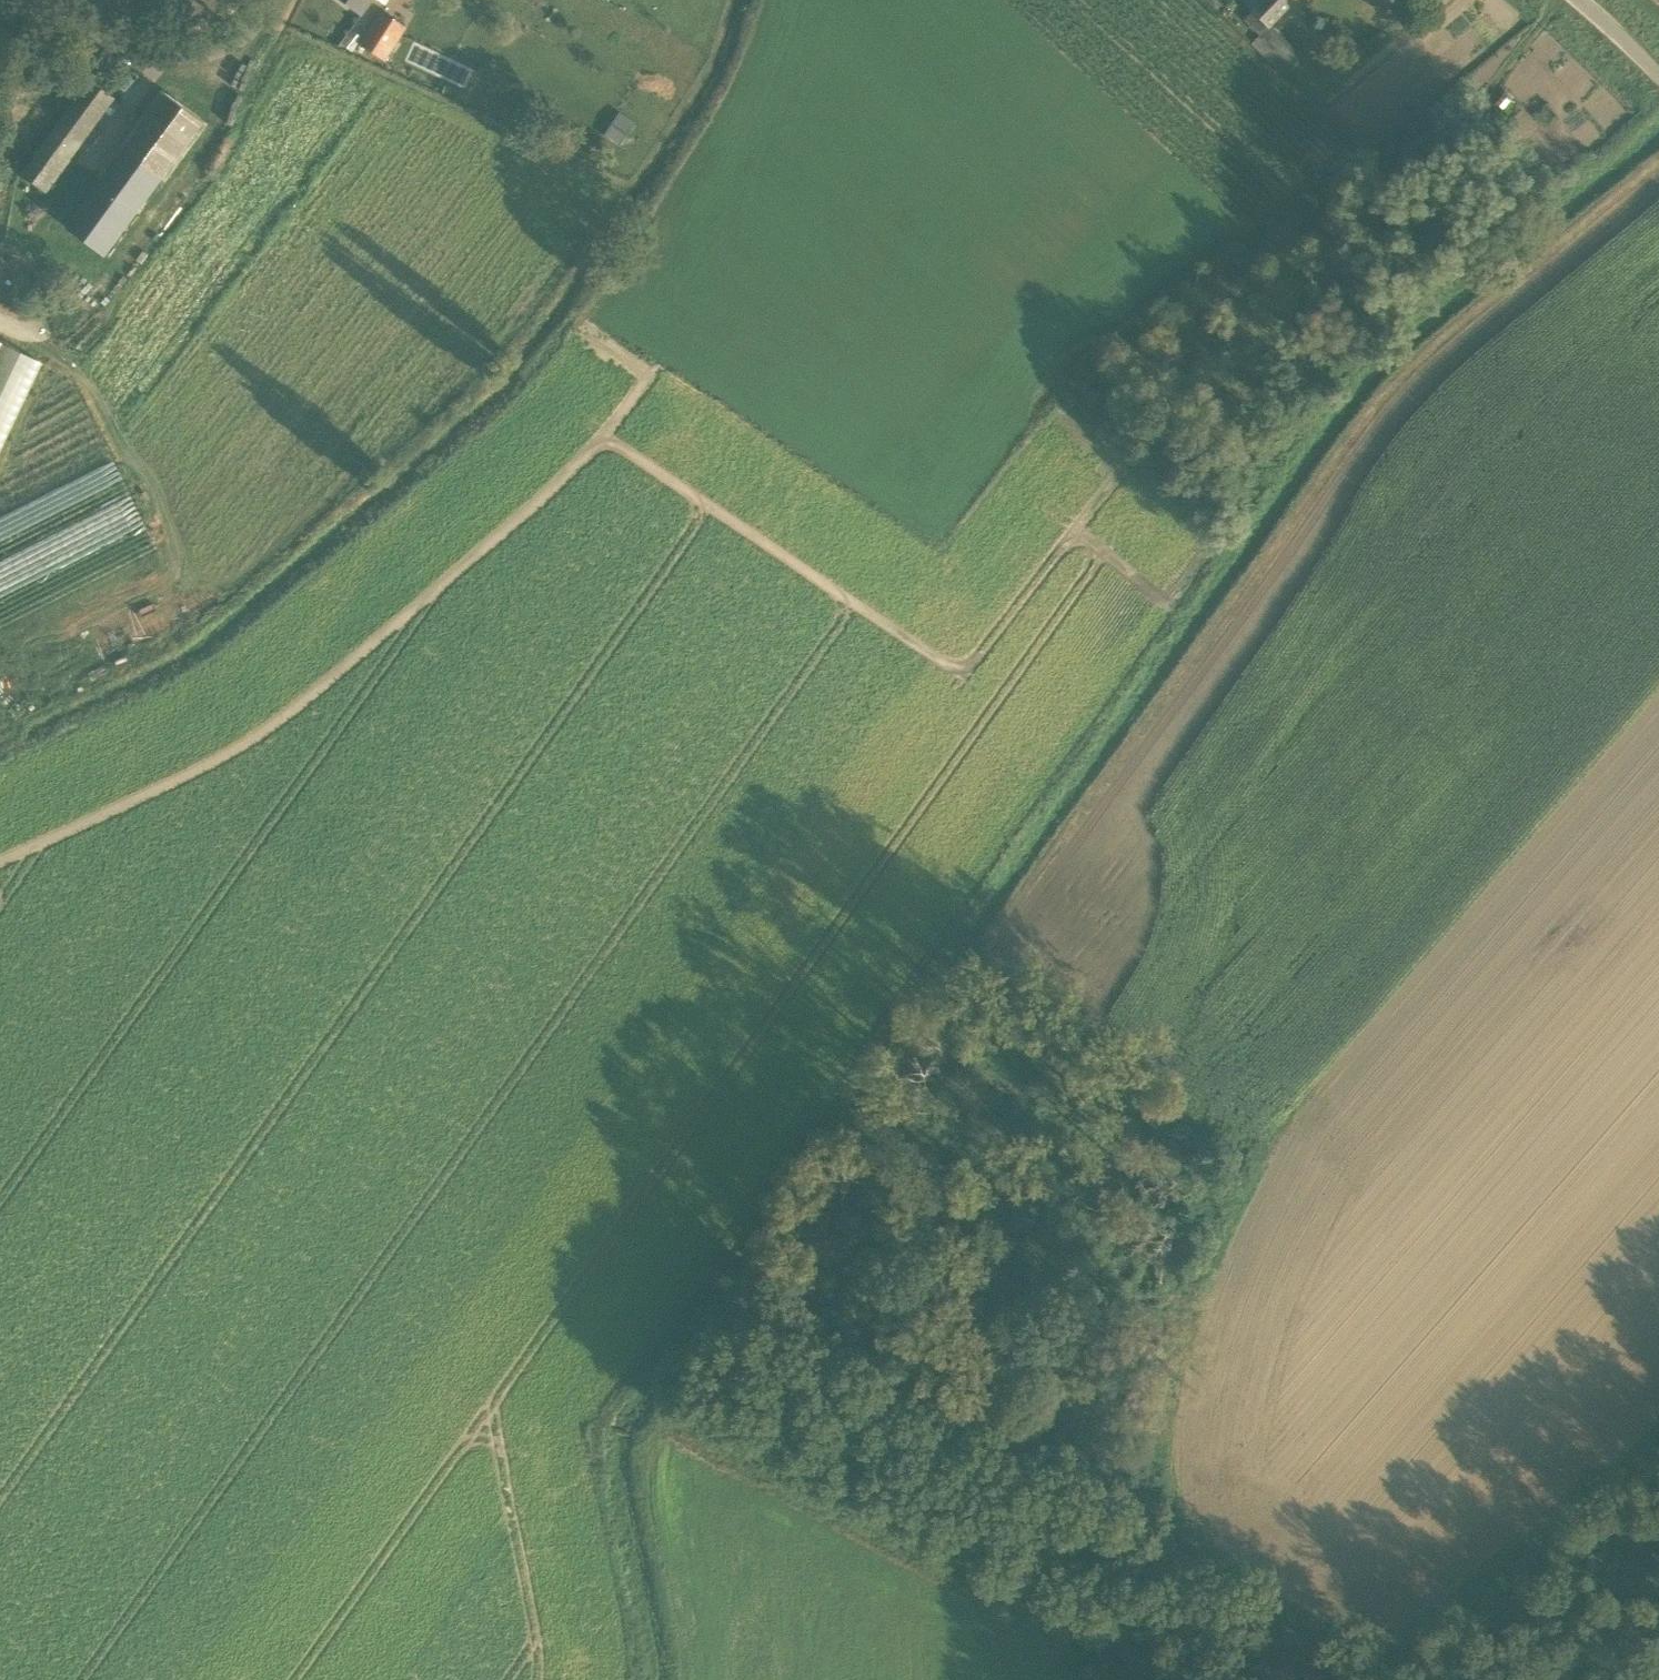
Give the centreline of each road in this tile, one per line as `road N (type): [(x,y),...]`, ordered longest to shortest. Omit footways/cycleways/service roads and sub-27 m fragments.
road 1 (unclassified): [(0,13),(235,53),(283,0)]
road 2 (unclassified): [(1658,86),(1558,0)]

